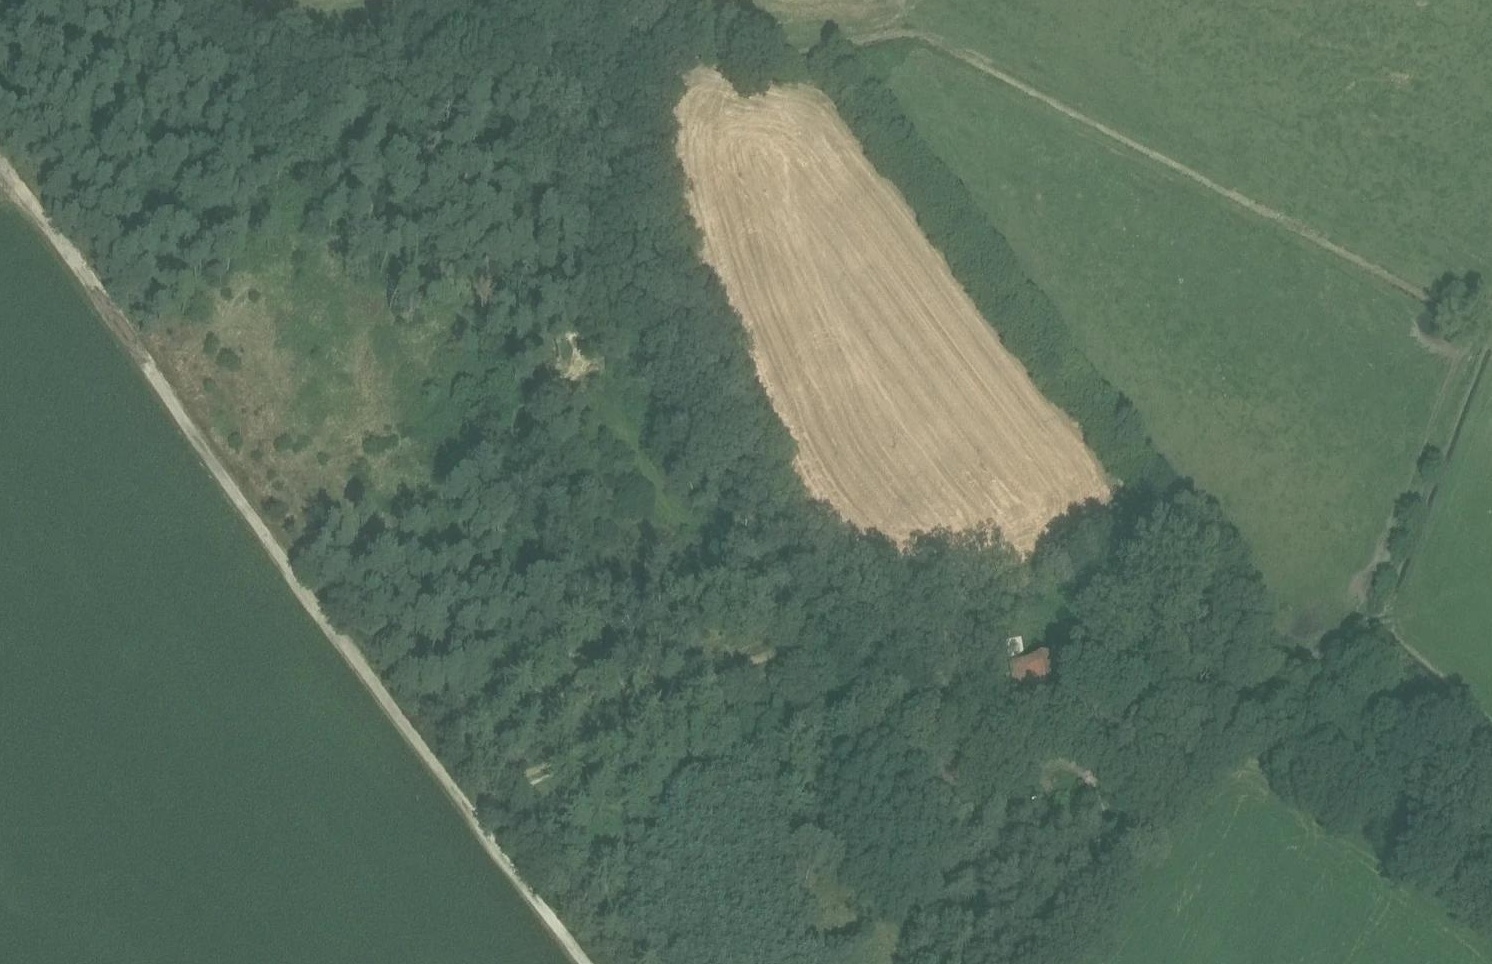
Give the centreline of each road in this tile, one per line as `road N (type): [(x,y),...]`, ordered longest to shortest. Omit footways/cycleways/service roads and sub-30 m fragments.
road 1 (track): [(587,963),(0,165)]
road 2 (track): [(1035,963),(1105,851),(1107,826),(1084,767)]

